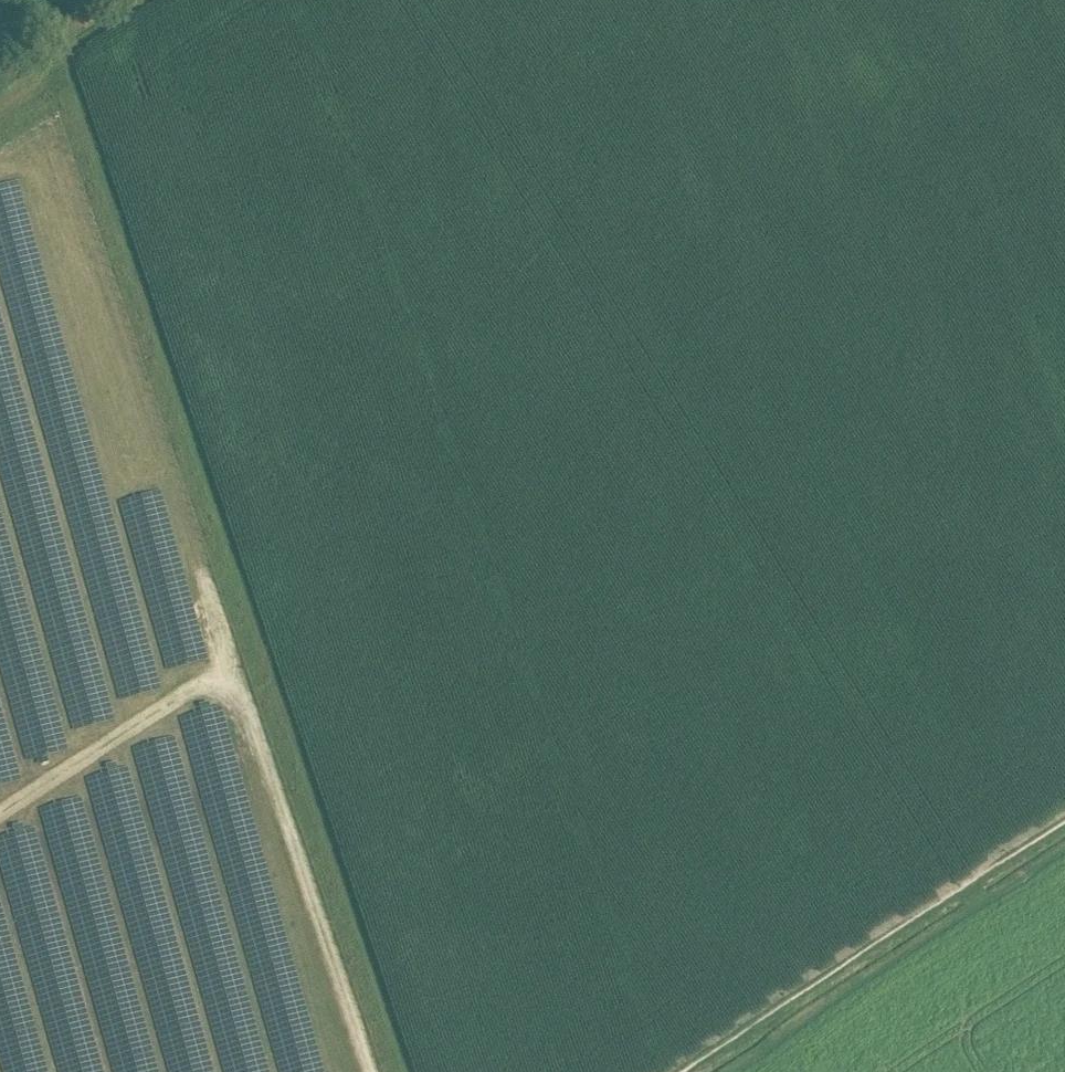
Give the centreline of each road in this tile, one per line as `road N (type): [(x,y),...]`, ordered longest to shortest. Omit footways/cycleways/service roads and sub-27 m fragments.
road 1 (track): [(371,1071),(203,573)]
road 2 (track): [(234,665),(0,816)]

